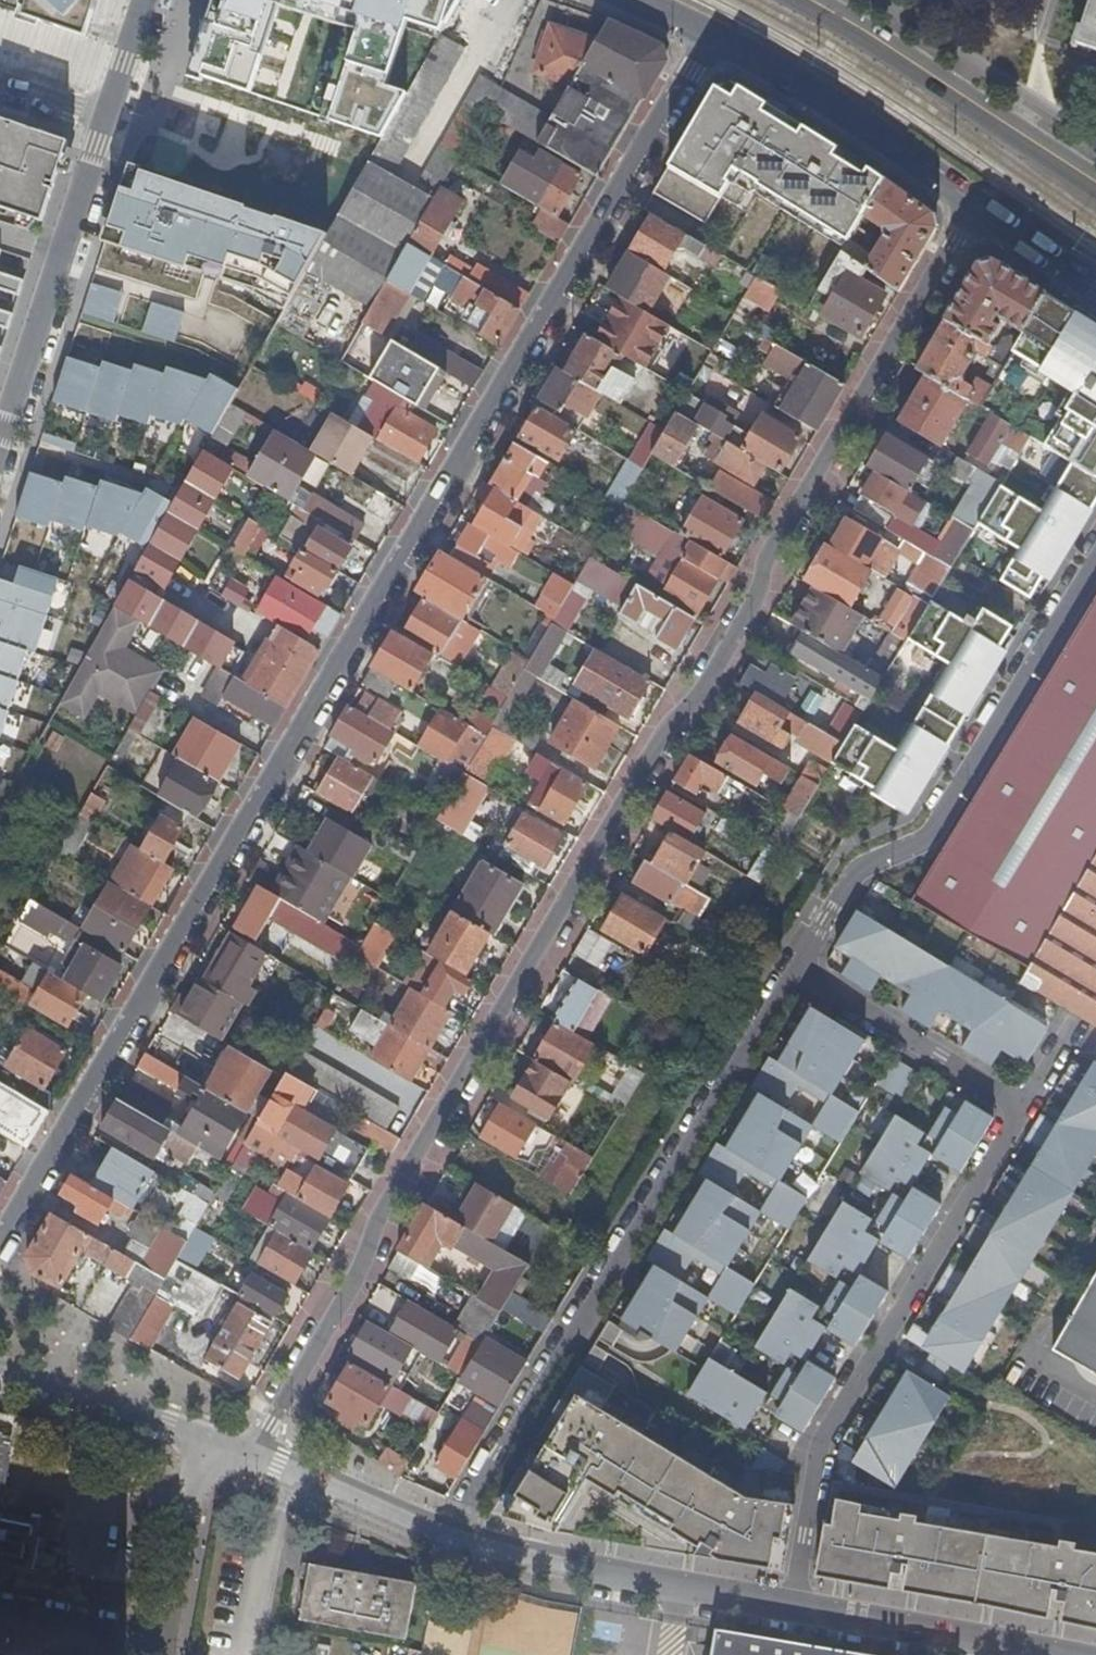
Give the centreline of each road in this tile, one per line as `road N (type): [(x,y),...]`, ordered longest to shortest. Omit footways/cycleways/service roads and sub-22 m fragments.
road 1 (residential): [(984,207),(252,1454)]
road 2 (residential): [(0,1251),(711,34)]
road 3 (residential): [(791,971),(445,1546)]
road 4 (residential): [(794,1605),(822,1442),(1023,1109)]
road 5 (residential): [(791,971),(847,878),(930,836),(1095,559)]
road 6 (residential): [(445,1546),(794,1605)]
road 7 (primary): [(1095,186),(799,0)]
road 8 (residential): [(0,446),(105,121)]
road 9 (primary): [(711,34),(795,80),(984,207)]
road 10 (residential): [(1023,1109),(791,971)]
road 11 (residential): [(794,1605),(1046,1654)]
road 12 (residential): [(0,1377),(208,1439)]
road 13 (residential): [(252,1454),(445,1546)]
road 14 (residential): [(208,1439),(184,1511),(165,1636)]
road 15 (residential): [(0,1606),(165,1636)]
road 16 (primary): [(984,207),(1095,287)]
road 17 (residential): [(105,121),(146,0)]

